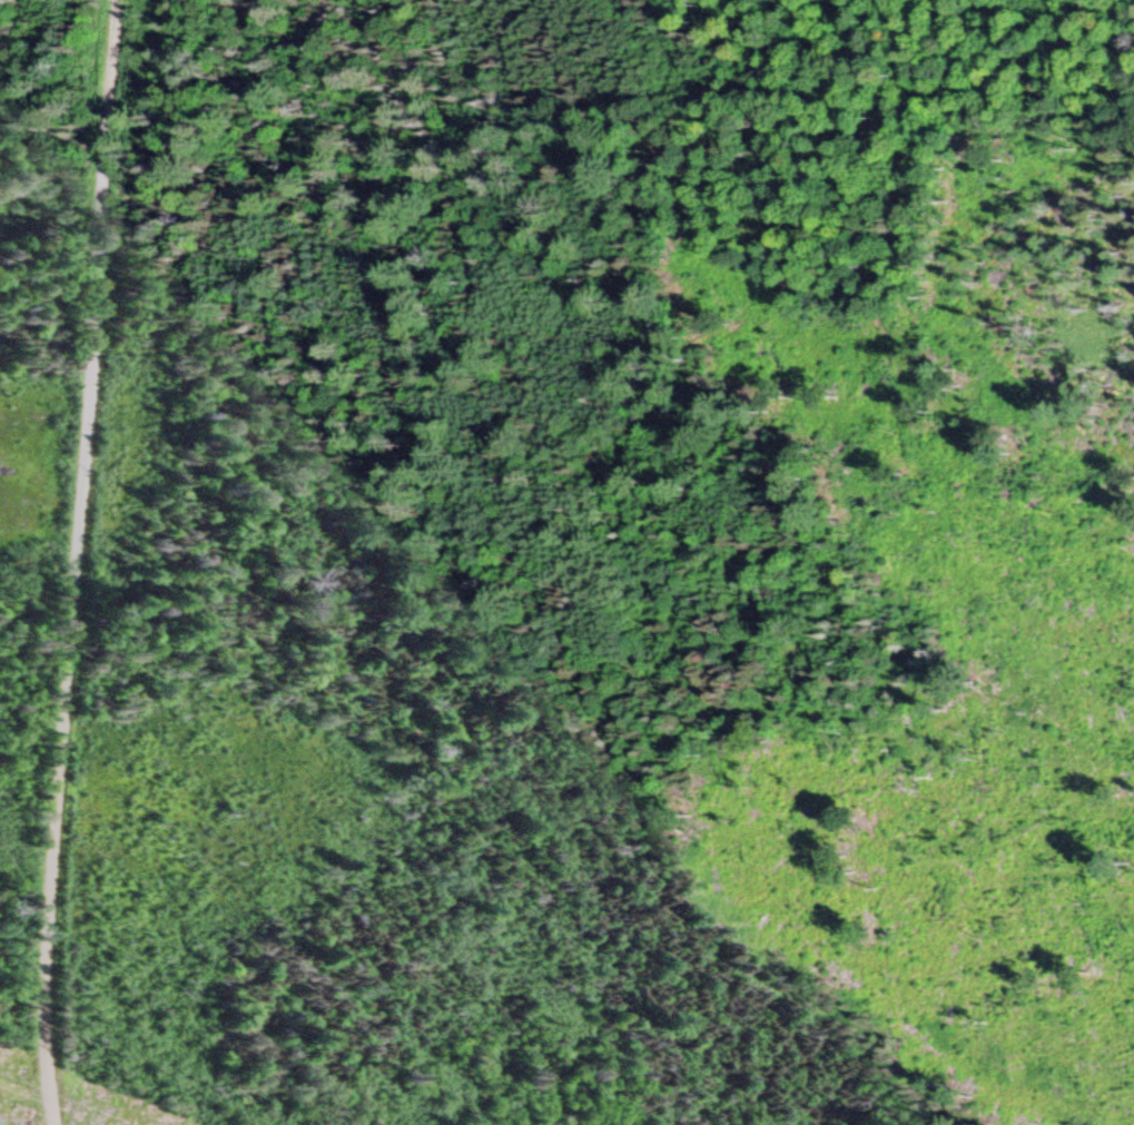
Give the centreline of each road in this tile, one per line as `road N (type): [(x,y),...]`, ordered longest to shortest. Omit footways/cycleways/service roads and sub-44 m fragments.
road 1 (track): [(50,1124),(41,991),(118,0)]

